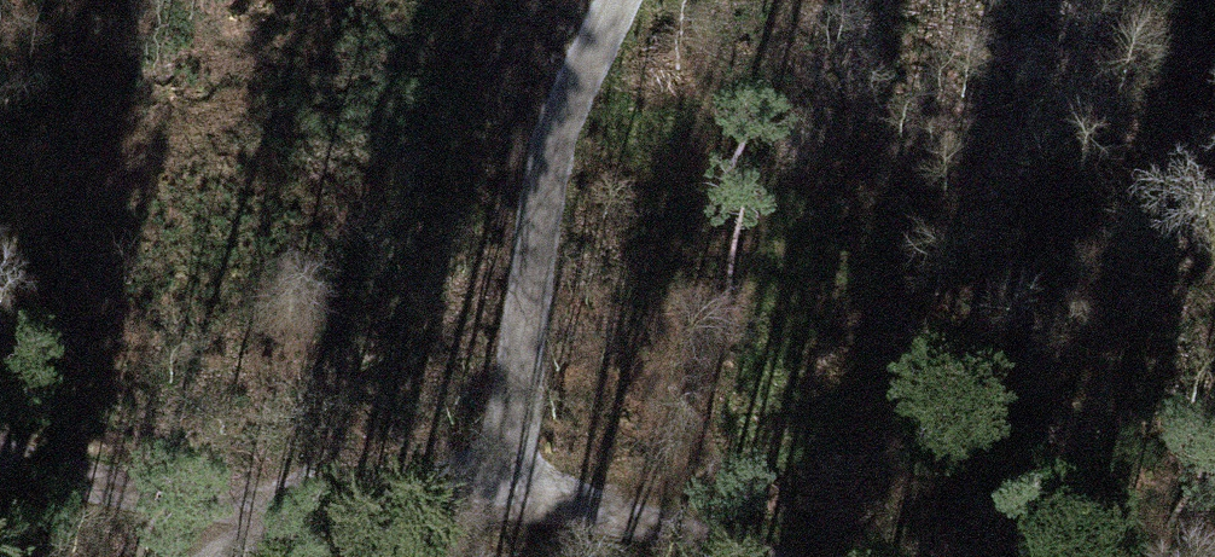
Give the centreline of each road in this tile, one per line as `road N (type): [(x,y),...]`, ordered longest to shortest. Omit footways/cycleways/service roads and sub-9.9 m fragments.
road 1 (track): [(789,556),(520,482),(281,505),(0,445)]
road 2 (track): [(628,0),(520,482)]

